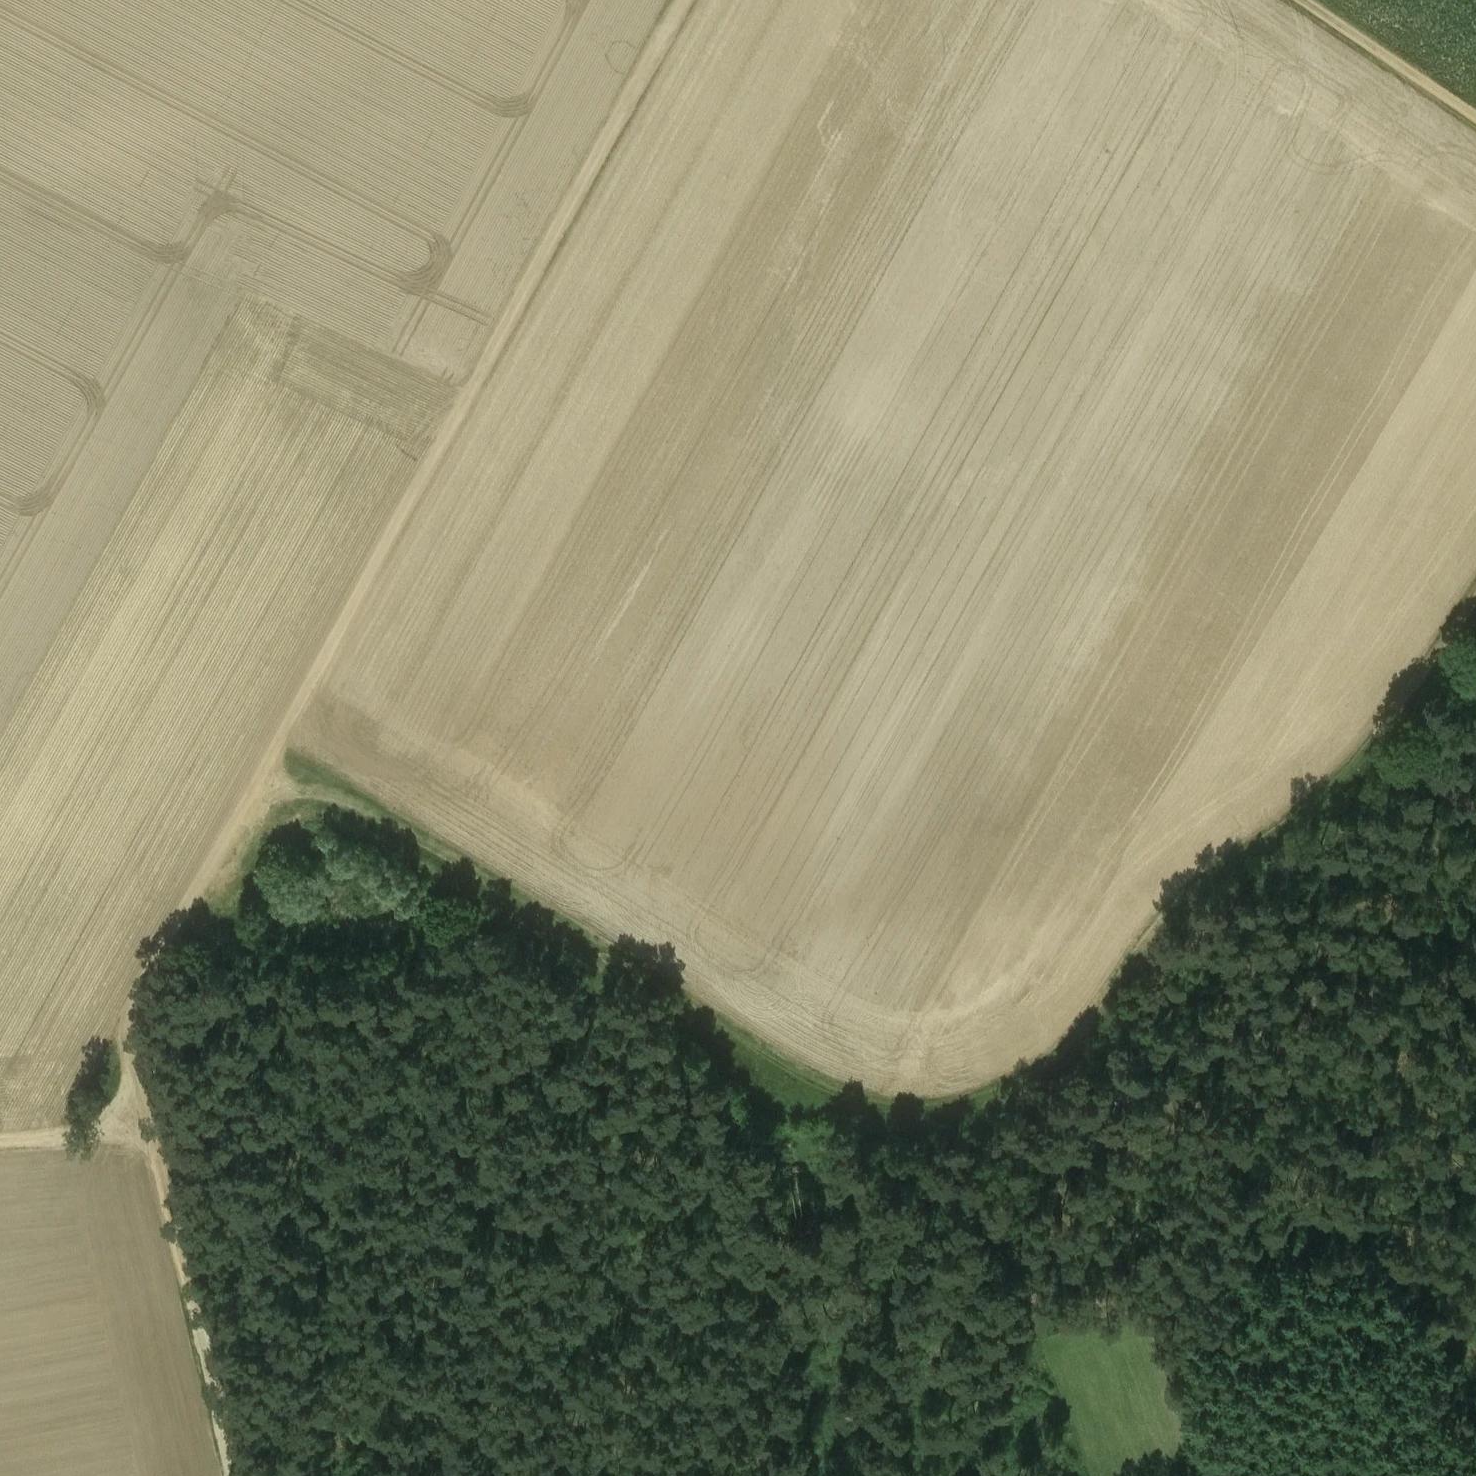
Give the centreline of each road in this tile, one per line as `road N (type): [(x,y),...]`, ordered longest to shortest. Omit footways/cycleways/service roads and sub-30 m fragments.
road 1 (track): [(682,0),(413,504),(154,949),(136,1020),(145,1122),(0,1138)]
road 2 (track): [(1475,611),(1407,715),(1407,756),(1186,894),(1155,933),(1117,1015),(1077,1053),(975,1112),(1027,1332),(983,1411),(980,1475)]
road 3 (track): [(145,1122),(230,1475)]
road 4 (track): [(1298,0),(1475,119)]

